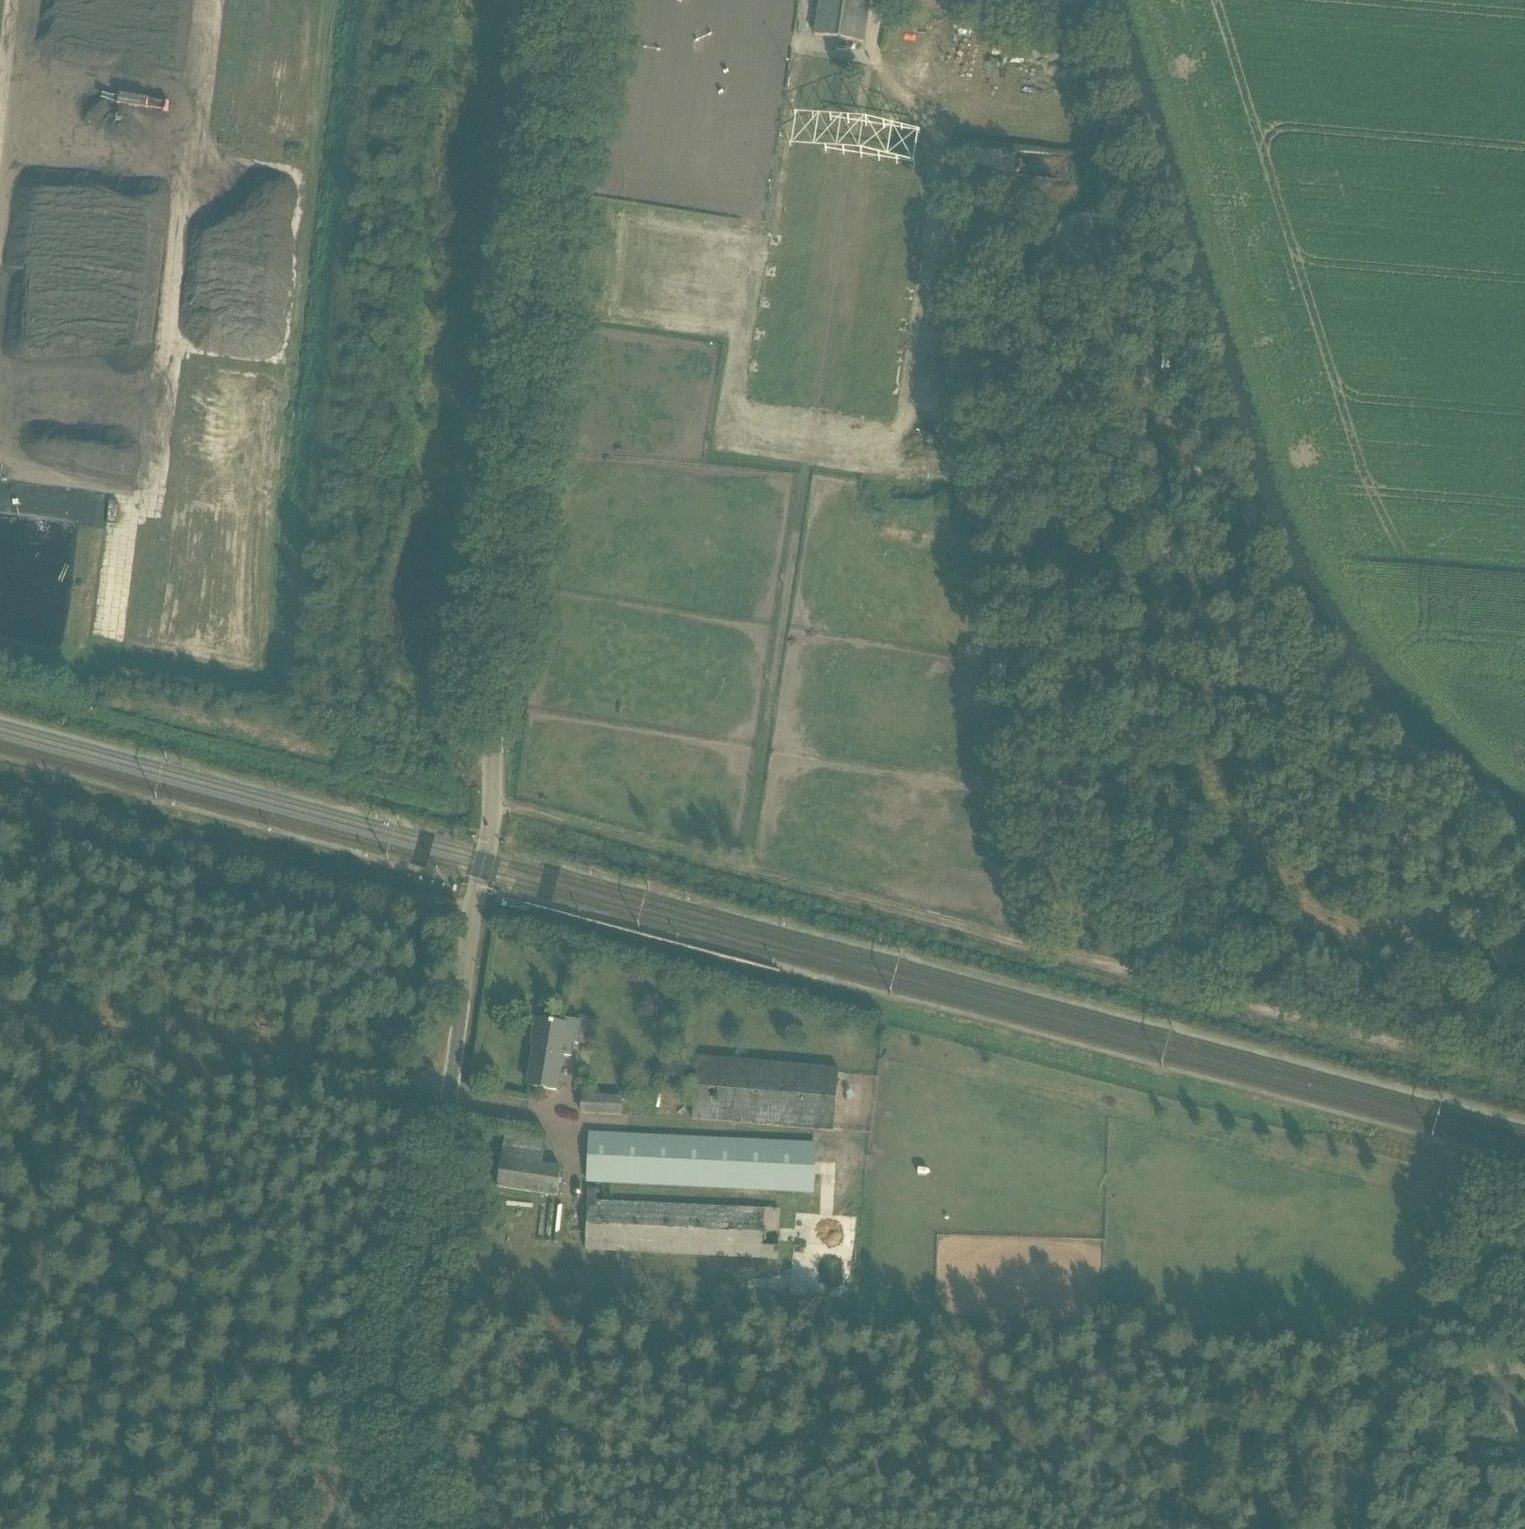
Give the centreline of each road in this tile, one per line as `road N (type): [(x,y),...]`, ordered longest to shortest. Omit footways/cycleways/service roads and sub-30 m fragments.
road 1 (unclassified): [(587,0),(493,804)]
road 2 (unclassified): [(438,1528),(411,1472),(397,1373),(493,804)]
road 3 (track): [(0,786),(473,912)]
road 4 (track): [(0,1006),(448,1079)]
road 5 (track): [(1344,1528),(1380,1407),(1438,1383)]
road 6 (track): [(397,1373),(370,1395),(347,1430),(312,1528)]

